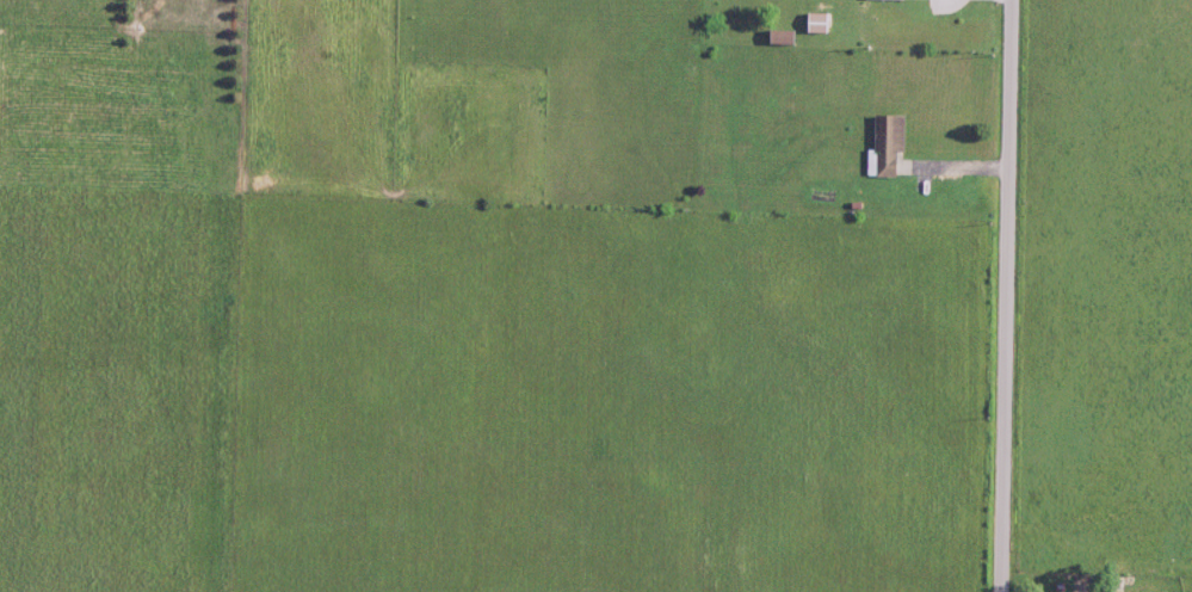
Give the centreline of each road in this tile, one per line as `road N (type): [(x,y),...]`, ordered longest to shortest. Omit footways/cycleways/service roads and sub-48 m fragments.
road 1 (residential): [(1013,0),(1004,591)]

